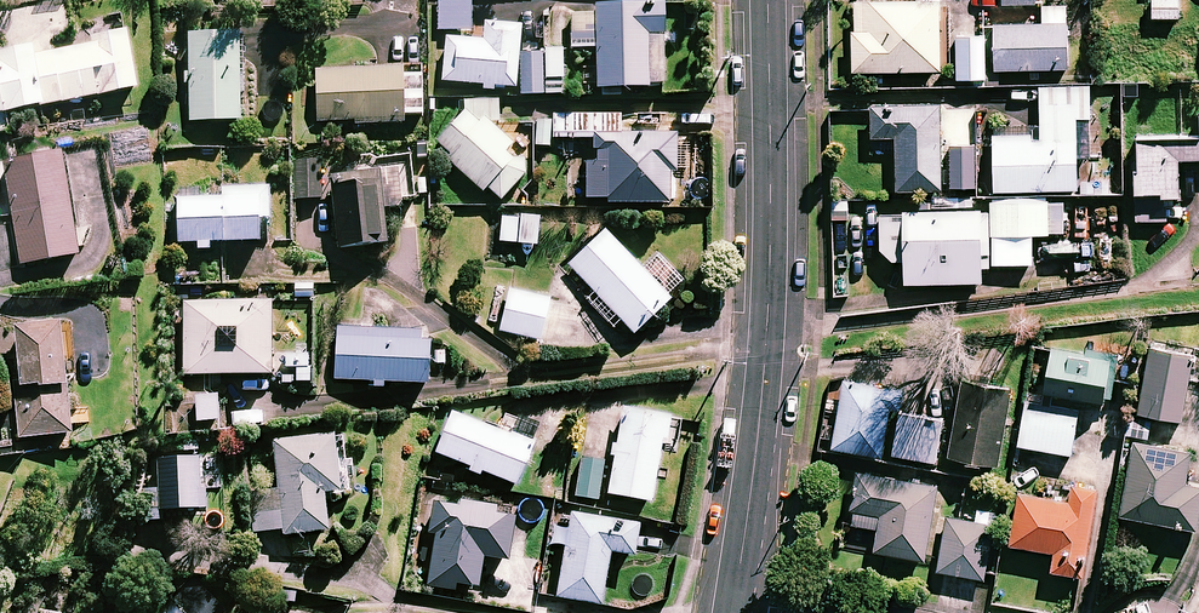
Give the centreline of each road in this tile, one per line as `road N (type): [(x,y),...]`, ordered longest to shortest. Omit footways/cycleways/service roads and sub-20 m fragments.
road 1 (residential): [(765,357),(705,355),(535,375),(398,282),(352,264)]
road 2 (tertiary): [(768,0),(765,357)]
road 3 (tertiary): [(765,357),(734,601)]

